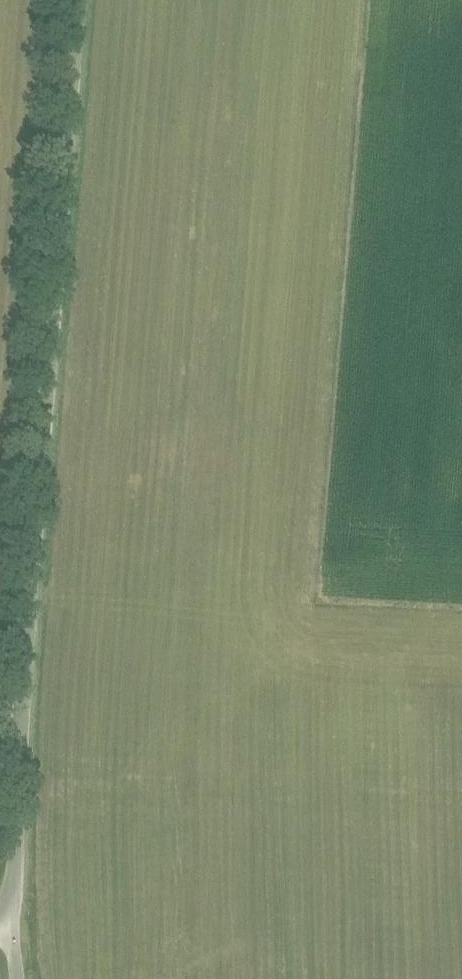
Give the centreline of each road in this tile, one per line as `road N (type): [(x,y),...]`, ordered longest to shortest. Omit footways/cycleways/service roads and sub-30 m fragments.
road 1 (unclassified): [(17,924),(21,727),(78,0)]

